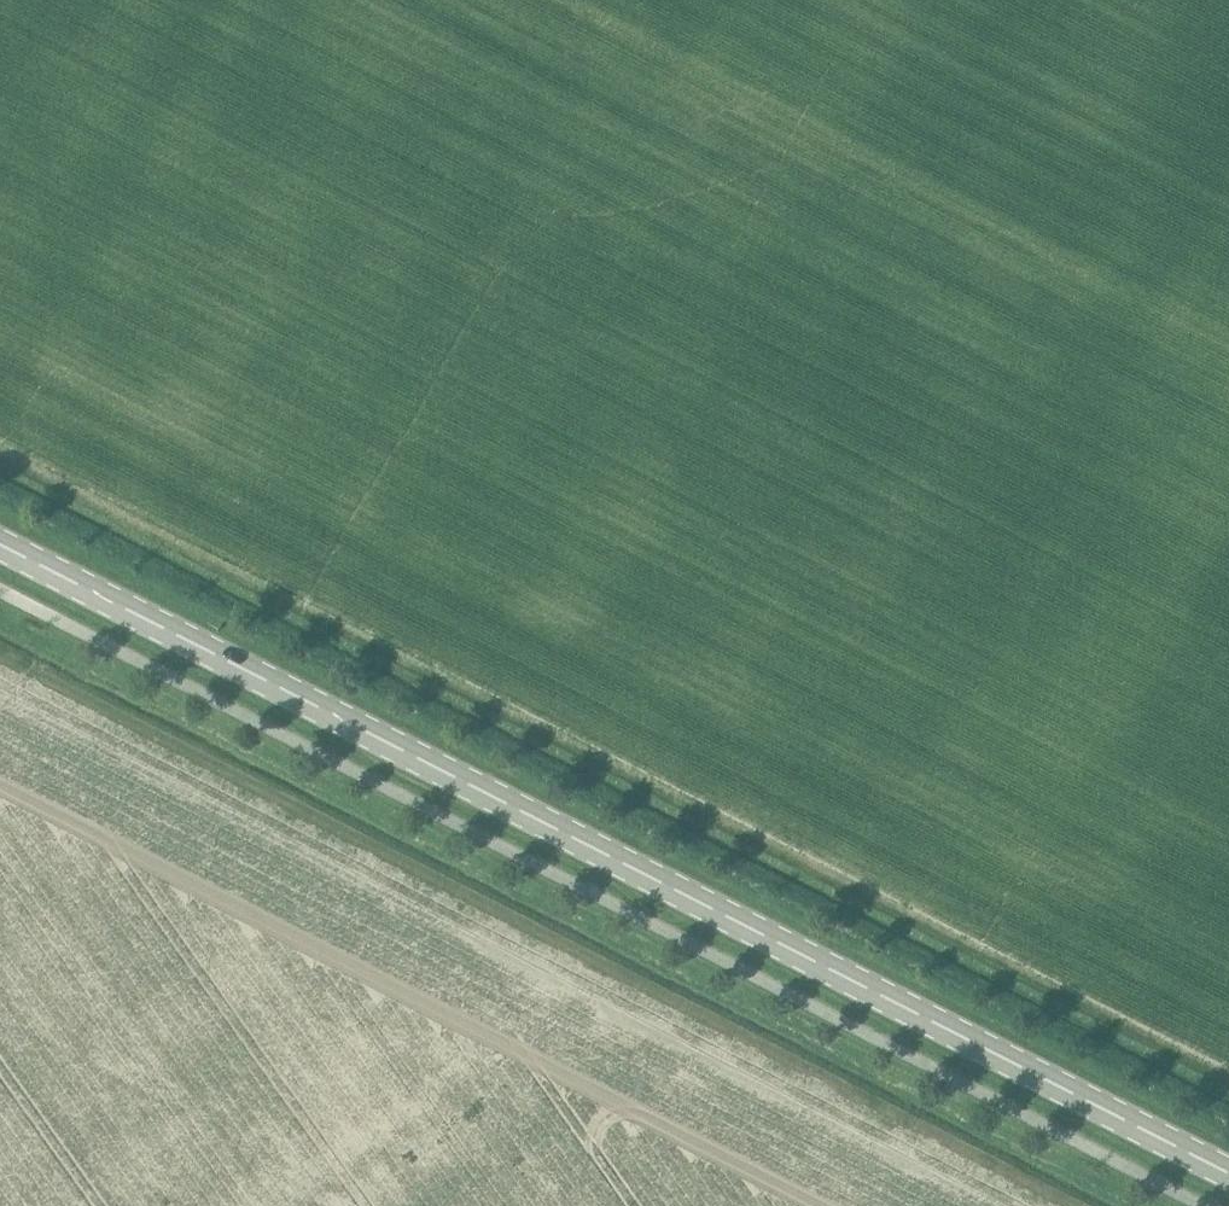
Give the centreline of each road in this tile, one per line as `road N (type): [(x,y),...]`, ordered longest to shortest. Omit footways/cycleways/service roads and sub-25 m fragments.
road 1 (secondary): [(0,548),(1228,1177)]

